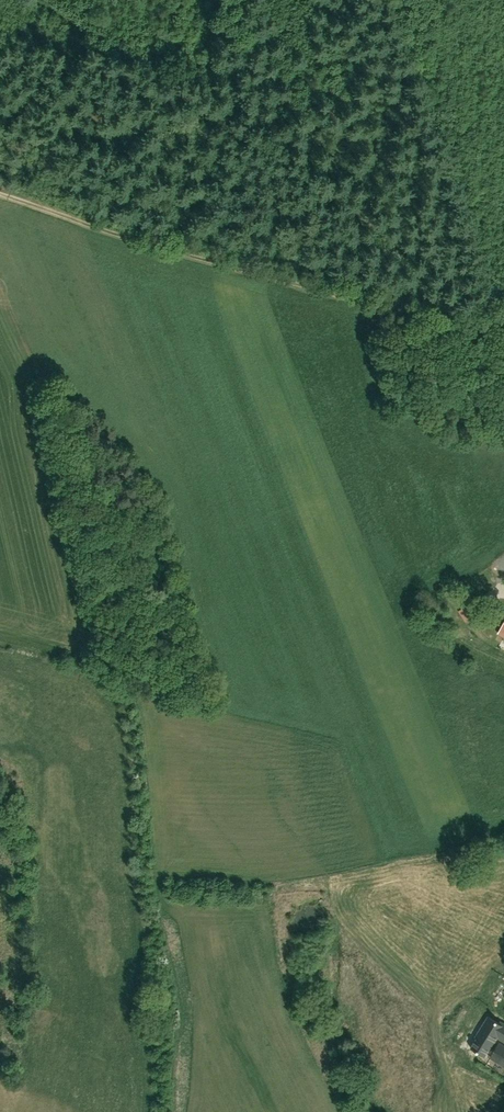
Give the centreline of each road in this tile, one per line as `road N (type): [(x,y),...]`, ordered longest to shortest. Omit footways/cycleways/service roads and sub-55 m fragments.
road 1 (track): [(503,335),(0,196)]

